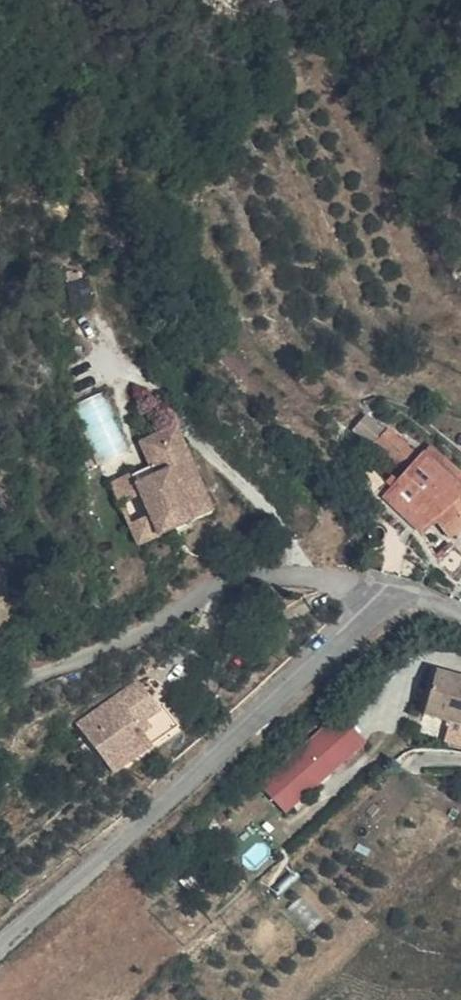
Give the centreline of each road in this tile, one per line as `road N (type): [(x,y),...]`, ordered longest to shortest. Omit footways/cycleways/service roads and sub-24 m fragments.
road 1 (unclassified): [(0,947),(386,588)]
road 2 (residential): [(34,672),(169,623),(270,570),(386,588)]

